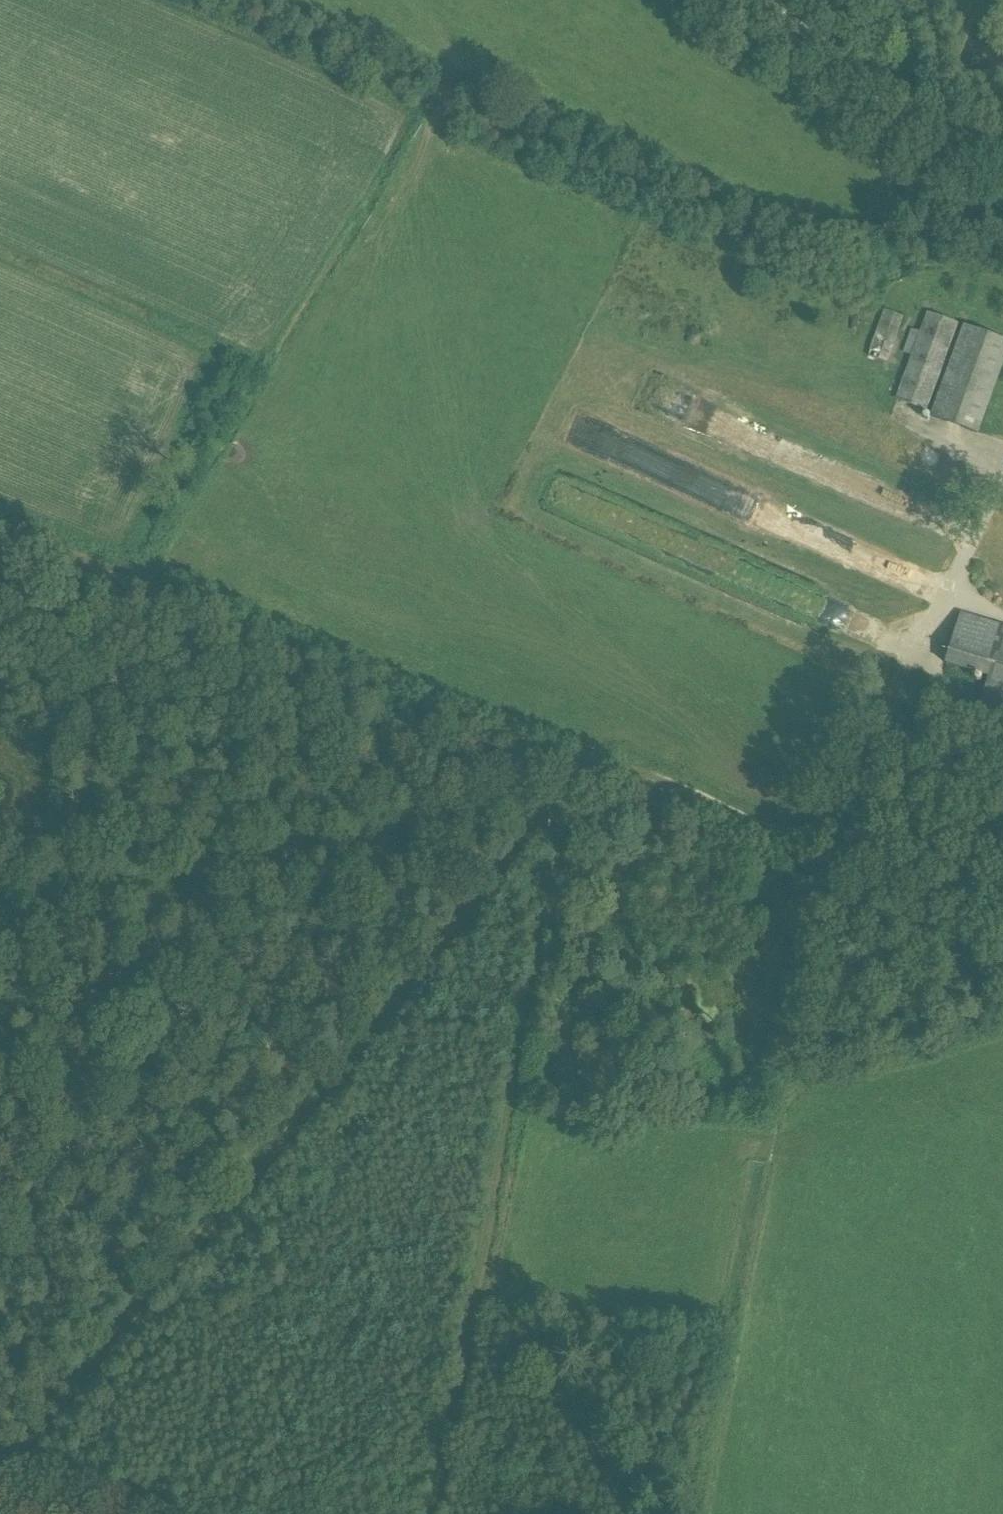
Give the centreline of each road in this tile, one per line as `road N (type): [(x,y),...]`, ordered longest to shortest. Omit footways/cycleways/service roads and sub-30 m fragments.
road 1 (track): [(0,1458),(370,1032),(509,852),(537,787)]
road 2 (track): [(431,1513),(571,777)]
road 3 (track): [(571,777),(400,826),(0,919)]
road 4 (tertiary): [(759,0),(1002,166)]

